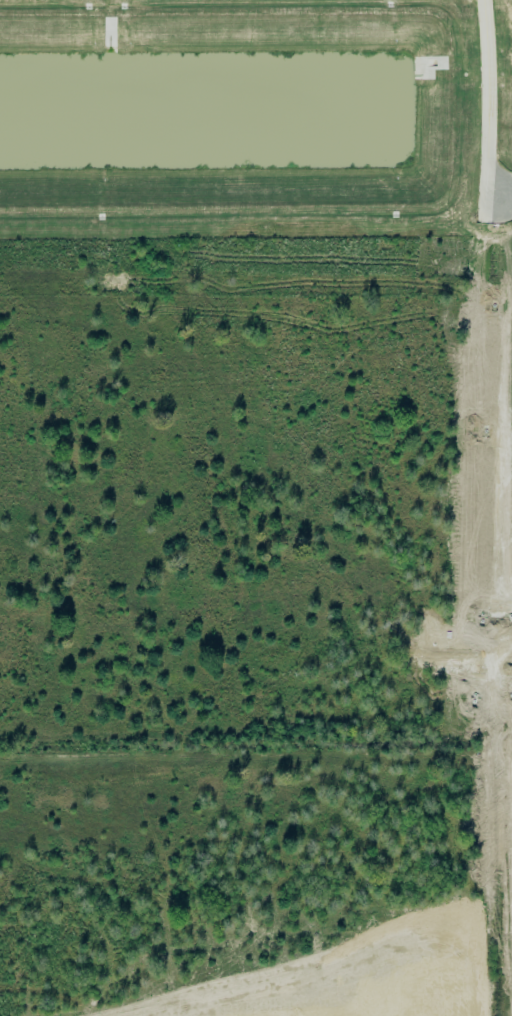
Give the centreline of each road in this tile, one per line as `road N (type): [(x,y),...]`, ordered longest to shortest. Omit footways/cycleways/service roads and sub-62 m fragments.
road 1 (residential): [(481,0),(486,145),(461,702)]
road 2 (residential): [(511,662),(113,654),(37,660),(9,439)]
road 3 (residential): [(0,556),(73,545),(353,548),(364,267)]
road 4 (residential): [(191,546),(198,343),(192,323),(175,312),(0,313)]

